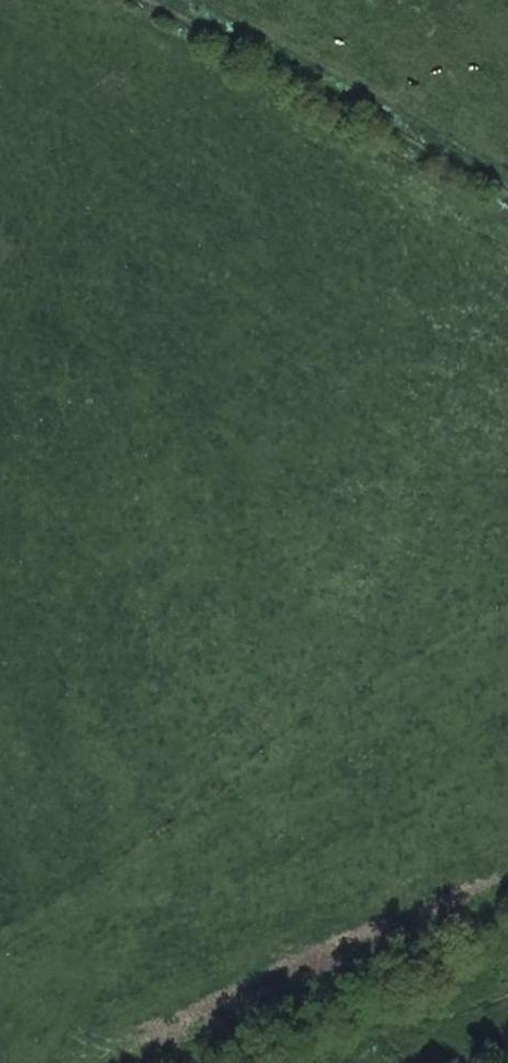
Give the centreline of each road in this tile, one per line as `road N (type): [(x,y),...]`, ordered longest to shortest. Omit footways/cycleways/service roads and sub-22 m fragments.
road 1 (track): [(186,0),(507,192)]

